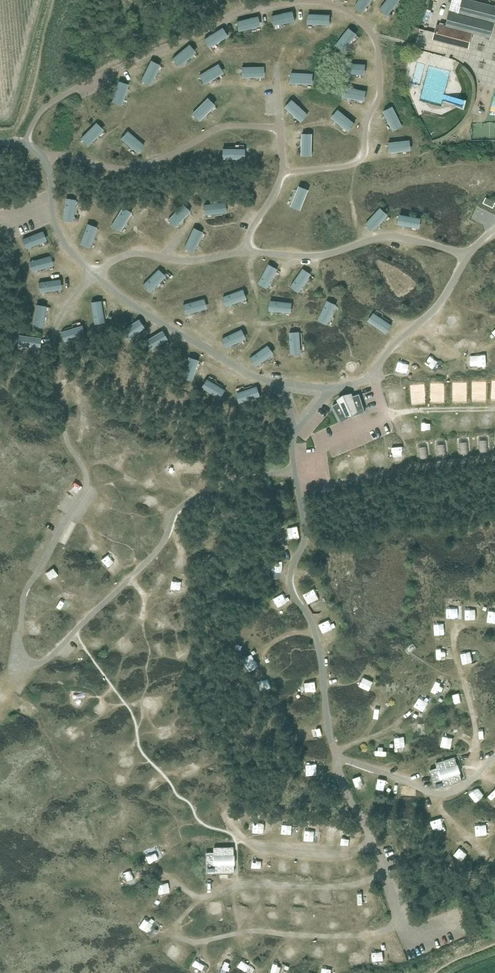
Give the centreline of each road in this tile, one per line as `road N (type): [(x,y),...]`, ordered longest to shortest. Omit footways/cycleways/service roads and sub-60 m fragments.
road 1 (track): [(330,483),(494,460)]
road 2 (track): [(481,771),(453,638),(466,623)]
road 3 (track): [(235,365),(261,324),(250,252)]

